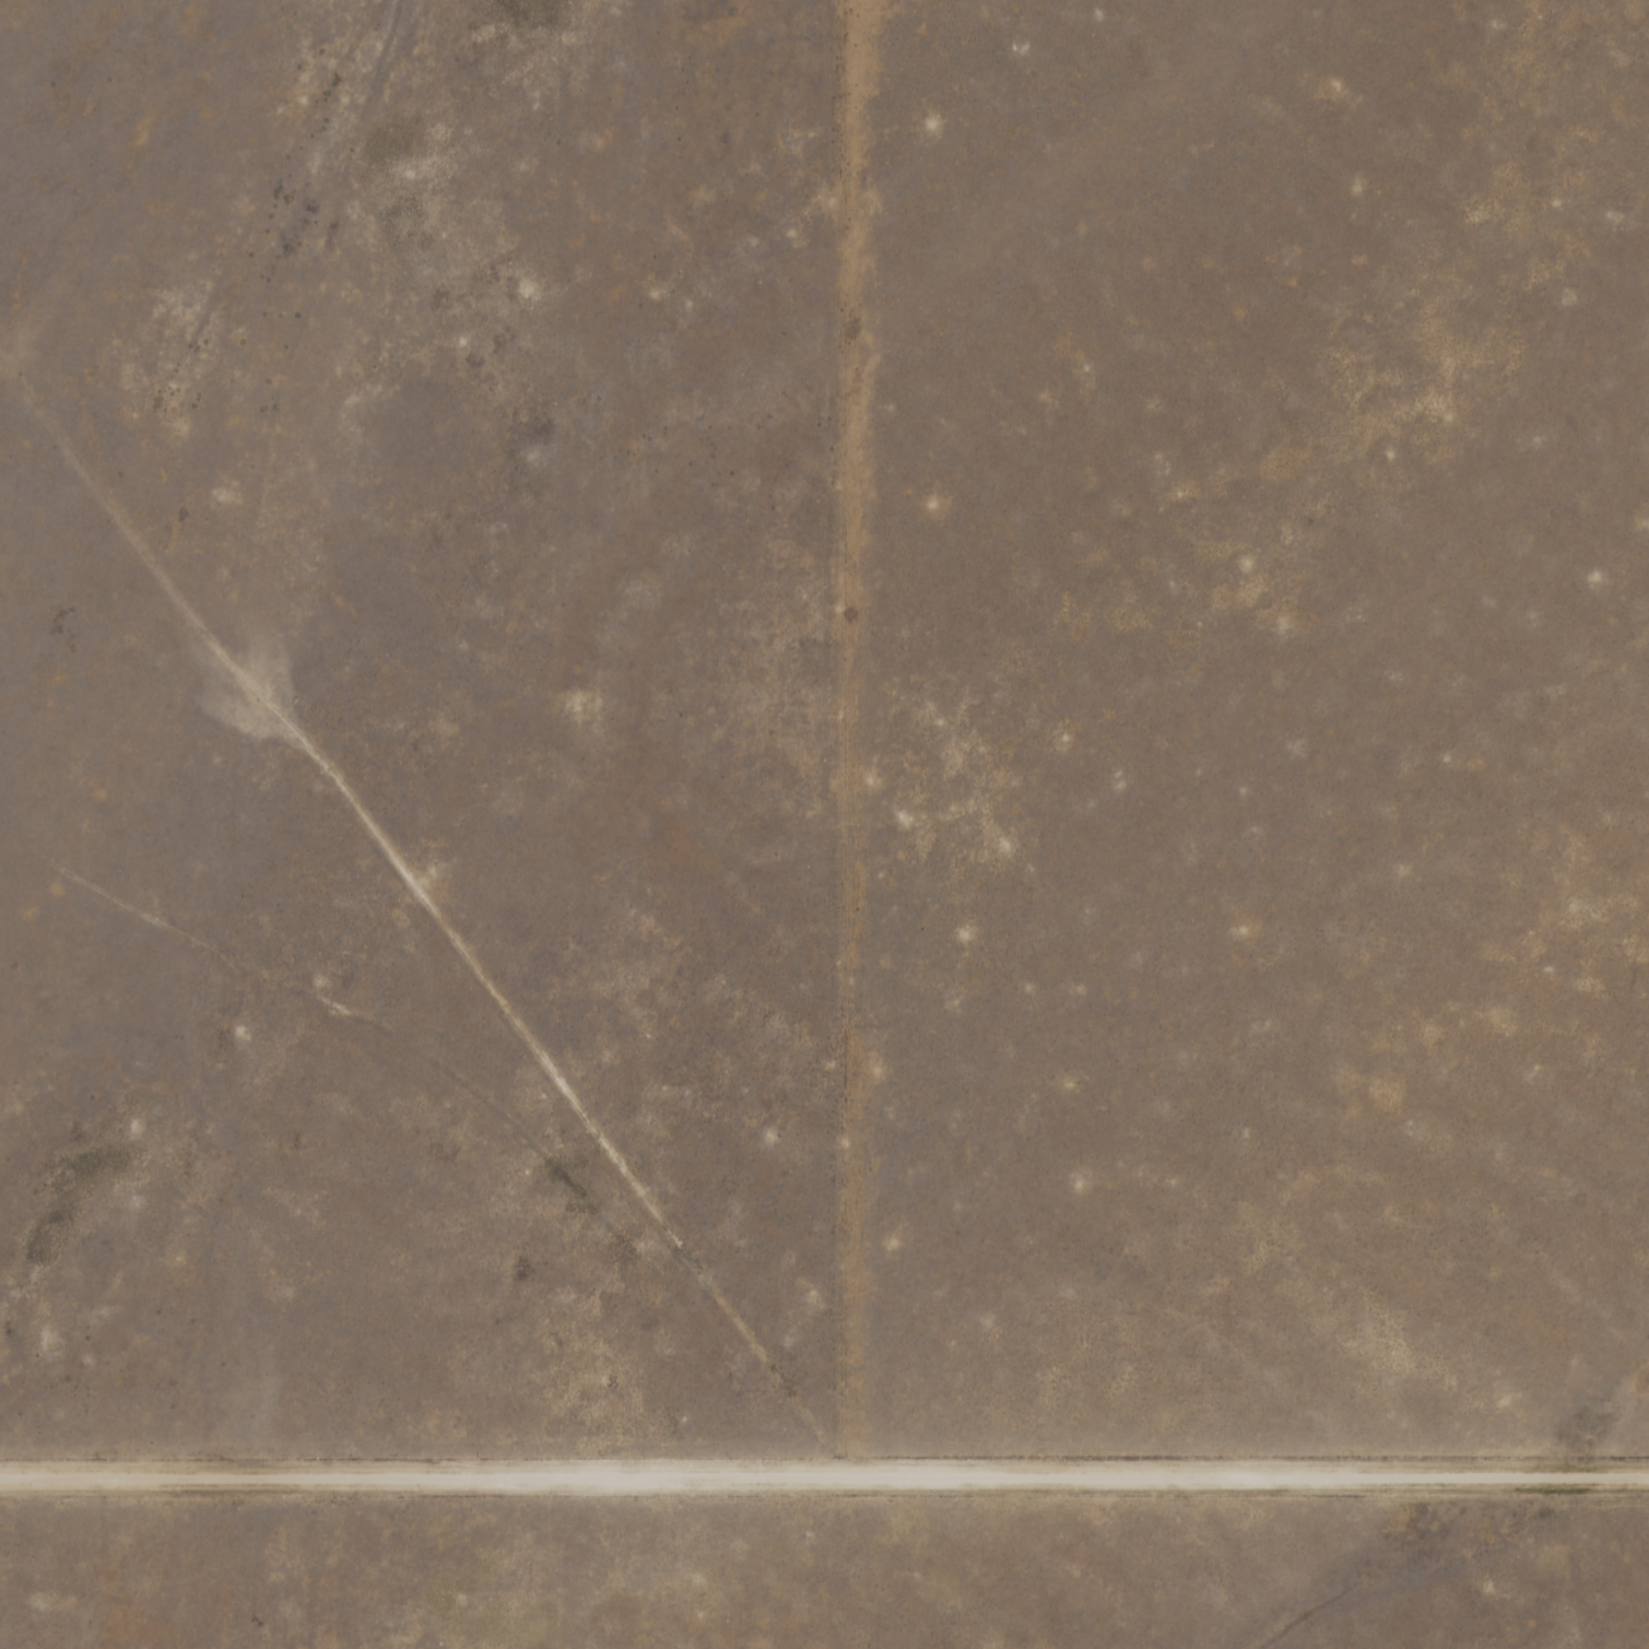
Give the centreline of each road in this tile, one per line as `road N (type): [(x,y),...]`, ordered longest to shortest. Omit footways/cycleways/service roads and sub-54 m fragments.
road 1 (residential): [(0,1468),(1648,1472)]

